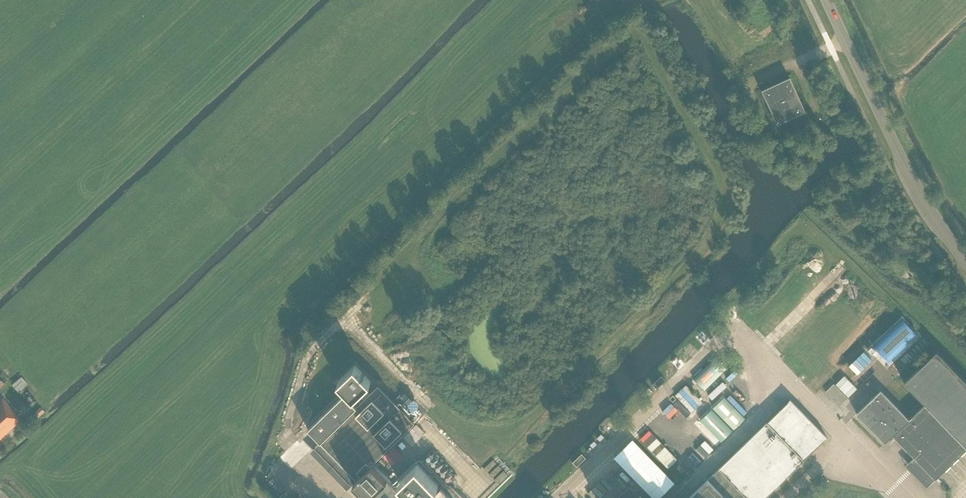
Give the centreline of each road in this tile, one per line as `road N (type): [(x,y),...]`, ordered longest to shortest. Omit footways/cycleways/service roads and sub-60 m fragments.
road 1 (secondary): [(965,261),(922,197),(826,0)]

